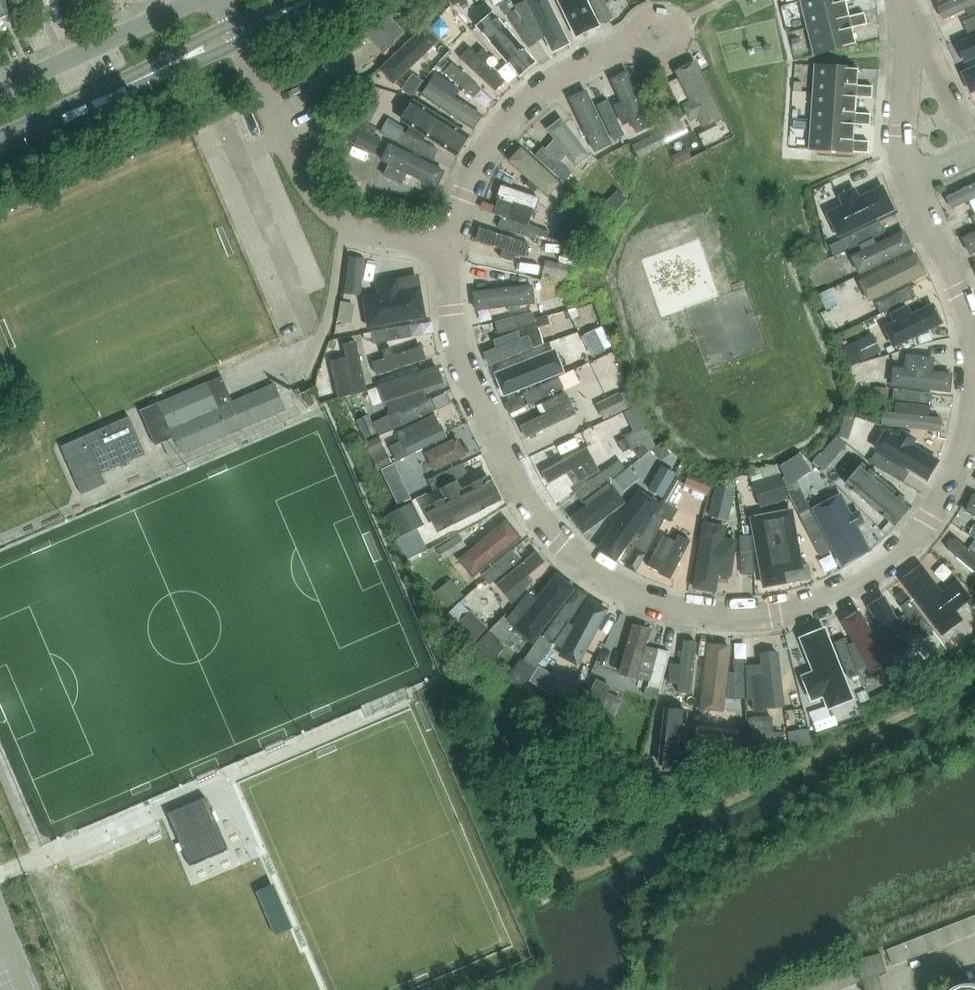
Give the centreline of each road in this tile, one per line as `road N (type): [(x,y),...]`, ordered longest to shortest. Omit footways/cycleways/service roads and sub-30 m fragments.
road 1 (residential): [(974,393),(953,478),(928,520),(869,577),(774,613),(665,606),(606,577),(561,541),(506,463),(461,359),(447,250)]
road 2 (residential): [(447,250),(337,222),(296,168),(240,42)]
road 3 (residential): [(447,250),(463,196),(512,117),(554,82),(658,35)]
road 4 (residential): [(0,92),(196,0)]
road 5 (residential): [(911,182),(958,289),(974,372)]
road 6 (residential): [(920,34),(905,81),(911,182)]

